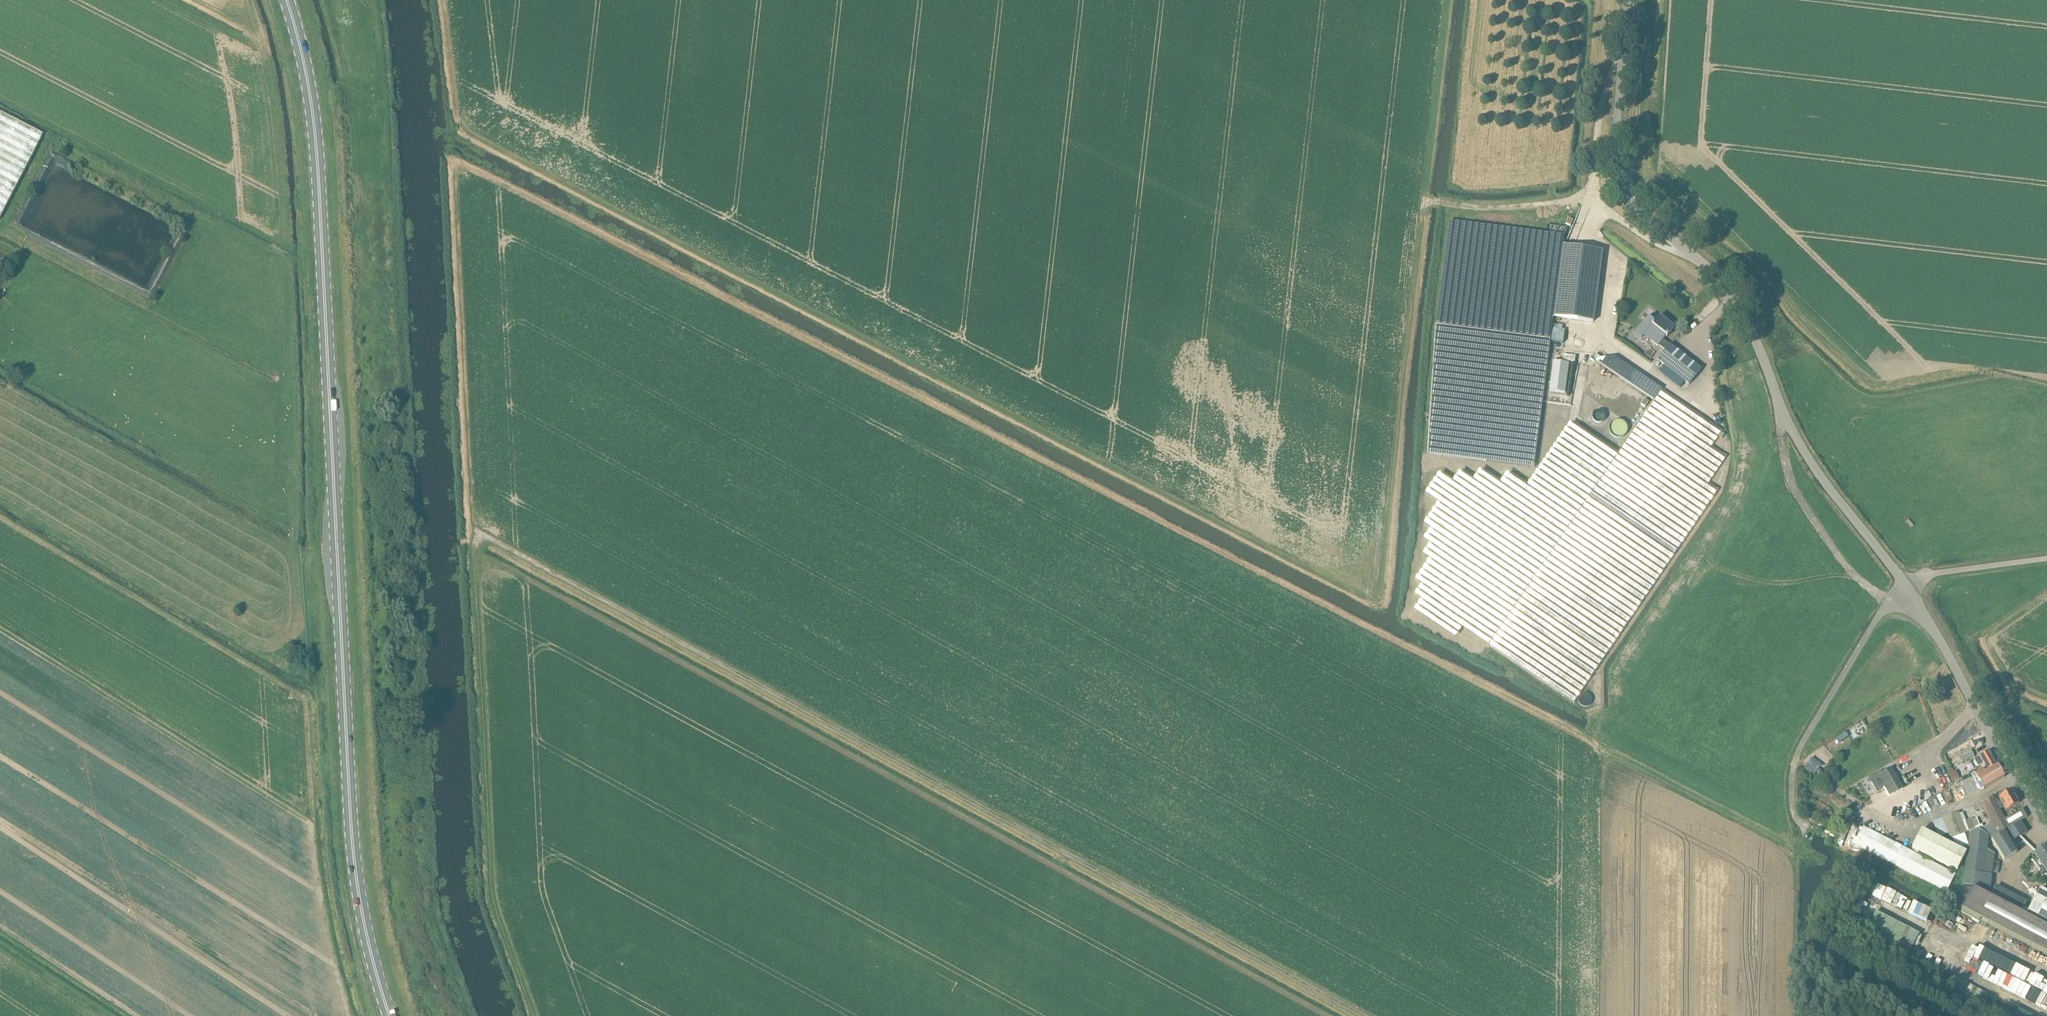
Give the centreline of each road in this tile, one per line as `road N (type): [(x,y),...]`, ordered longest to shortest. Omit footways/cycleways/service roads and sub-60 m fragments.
road 1 (track): [(534,1015),(492,890),(455,163),(1594,746),(1616,705),(1618,668),(1739,472),(1741,432),(1725,361),(1705,362)]
road 2 (primary): [(390,1015),(354,864),(315,134),(286,0)]
road 3 (track): [(1361,1015),(471,528)]
road 4 (unclassified): [(1627,0),(1615,132),(1624,195),(1738,305),(1801,447),(1910,590),(2046,829)]
road 5 (track): [(1665,0),(1657,185),(1762,270),(1805,326),(1868,384),(1980,368)]
road 6 (track): [(0,519),(305,699),(311,820)]
road 7 (track): [(0,247),(274,388)]
road 8 (track): [(1775,393),(1798,499),(1844,565),(1887,604)]
road 9 (track): [(1624,195),(1640,89),(1633,0)]
road 10 (track): [(1425,202),(1505,209),(1568,201),(1593,189)]
road 11 (track): [(2046,699),(2014,687),(1989,642),(2046,596)]
road 12 (track): [(0,946),(106,1015)]

